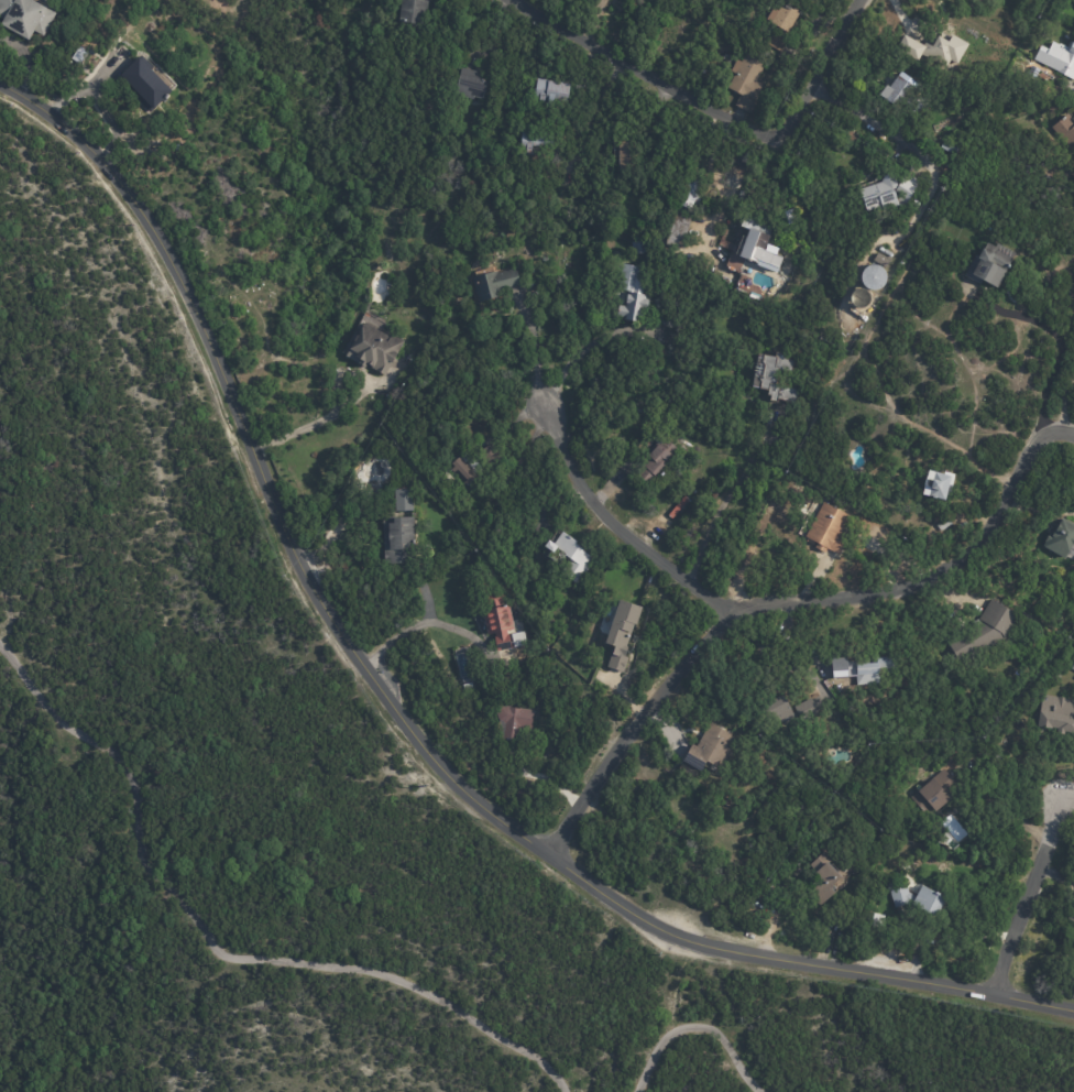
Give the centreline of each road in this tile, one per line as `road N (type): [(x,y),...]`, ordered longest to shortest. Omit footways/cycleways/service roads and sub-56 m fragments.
road 1 (residential): [(0,95),(100,165),(156,236),(299,575),(527,844),(600,898),(691,931),(1073,1015)]
road 2 (residential): [(1073,438),(1042,421),(982,534),(934,576),(864,596),(720,596),(527,844)]
road 3 (residential): [(779,134),(720,116),(507,0)]
road 4 (residential): [(720,596),(595,506),(546,407)]
road 5 (residential): [(1064,798),(990,991)]
road 6 (residential): [(980,188),(813,96)]
road 7 (residential): [(864,0),(813,96),(779,134)]

